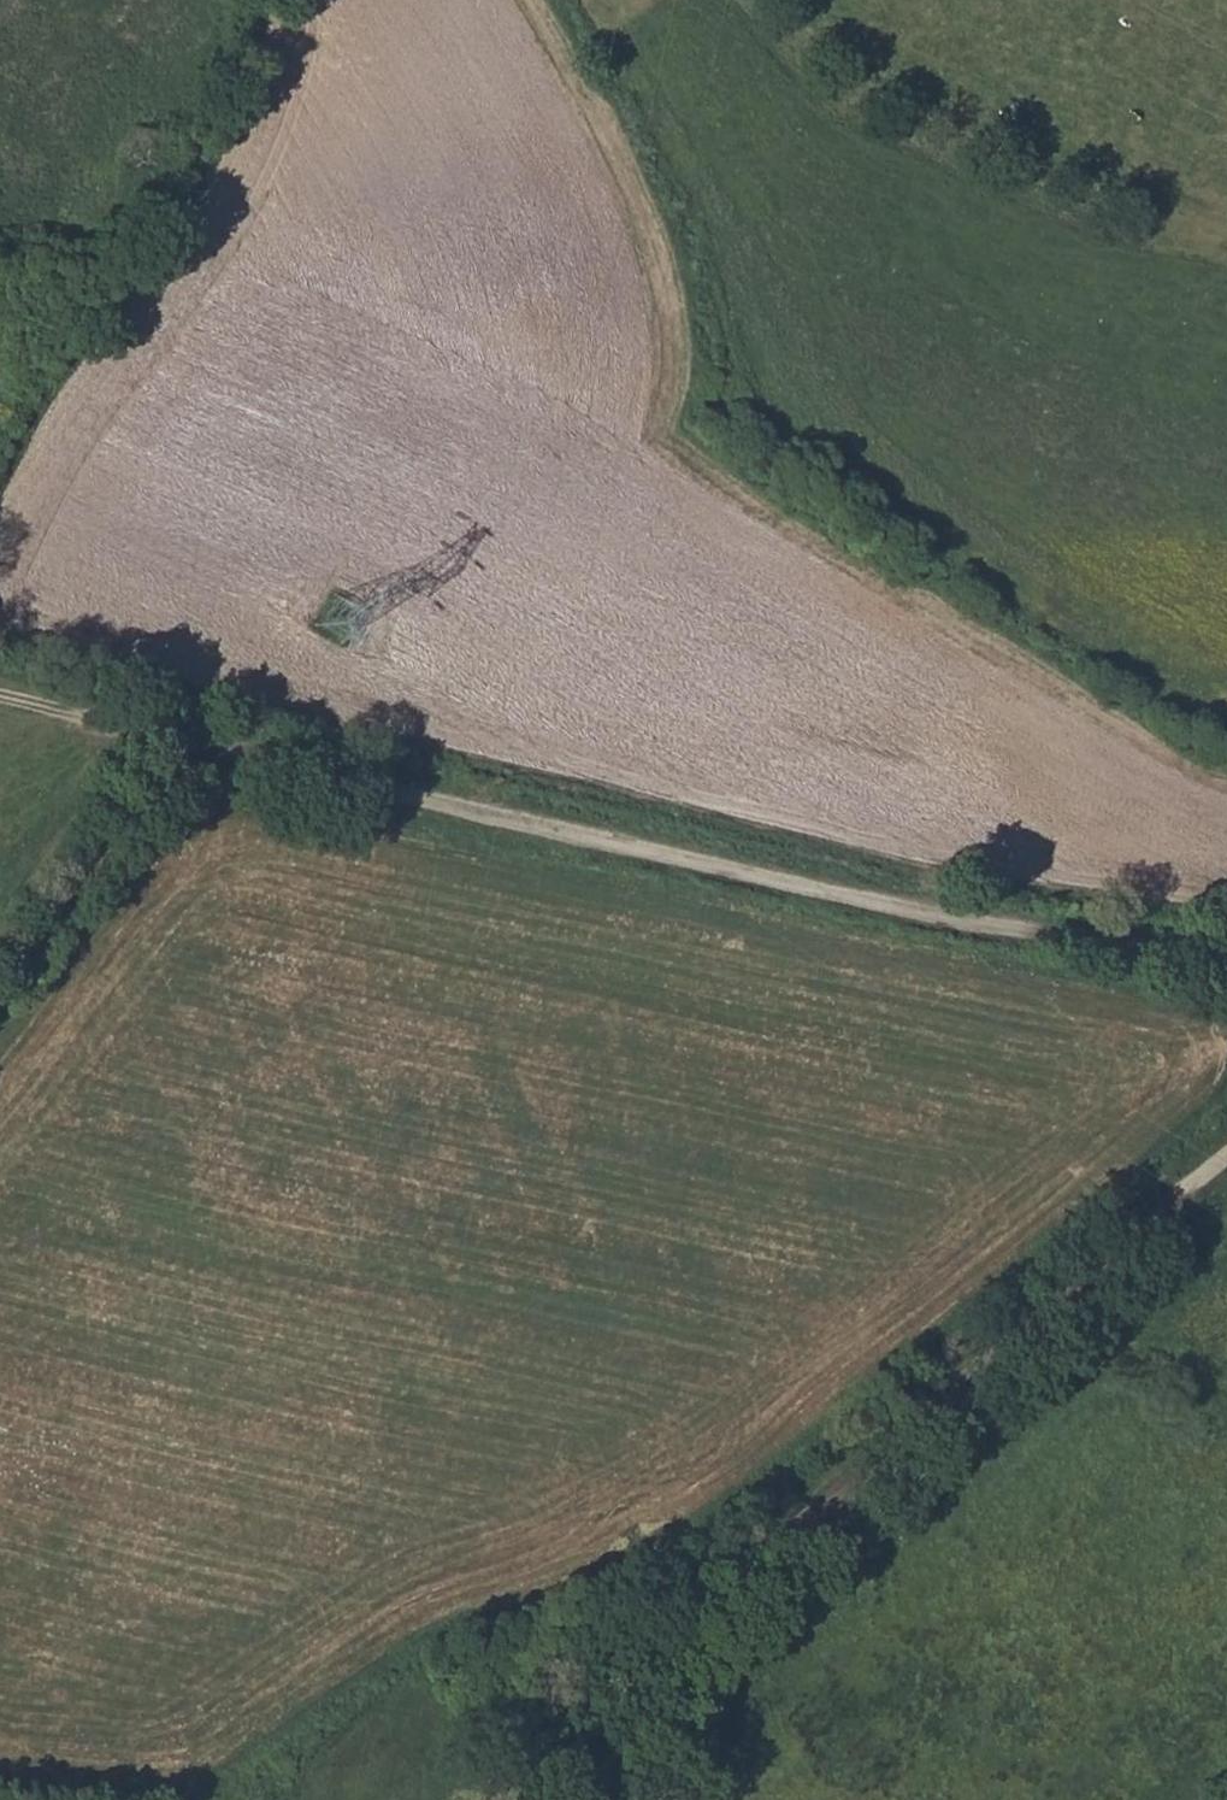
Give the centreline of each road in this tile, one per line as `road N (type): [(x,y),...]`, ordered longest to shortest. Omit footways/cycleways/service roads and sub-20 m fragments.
road 1 (track): [(1226,1162),(1003,1348),(562,1679)]

